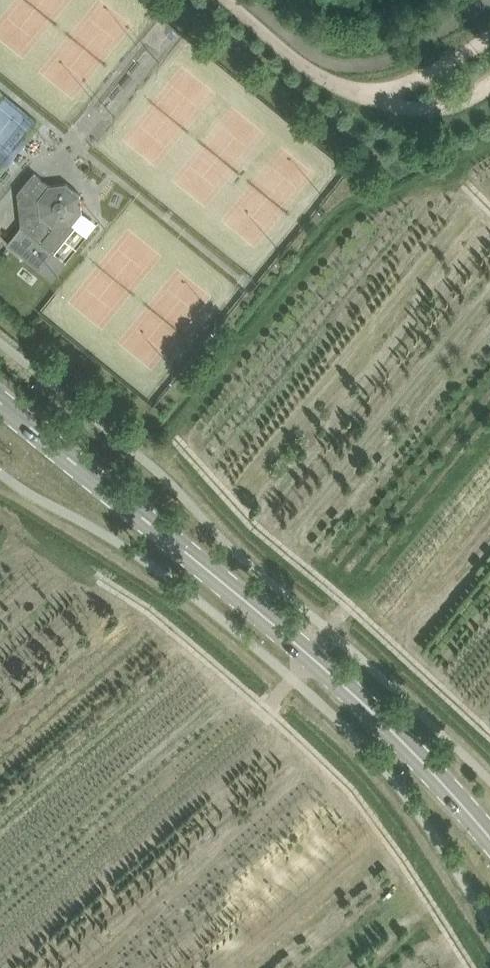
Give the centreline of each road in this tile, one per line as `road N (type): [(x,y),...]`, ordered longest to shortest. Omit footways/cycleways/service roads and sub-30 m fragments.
road 1 (tertiary): [(489,831),(357,693),(0,397)]

